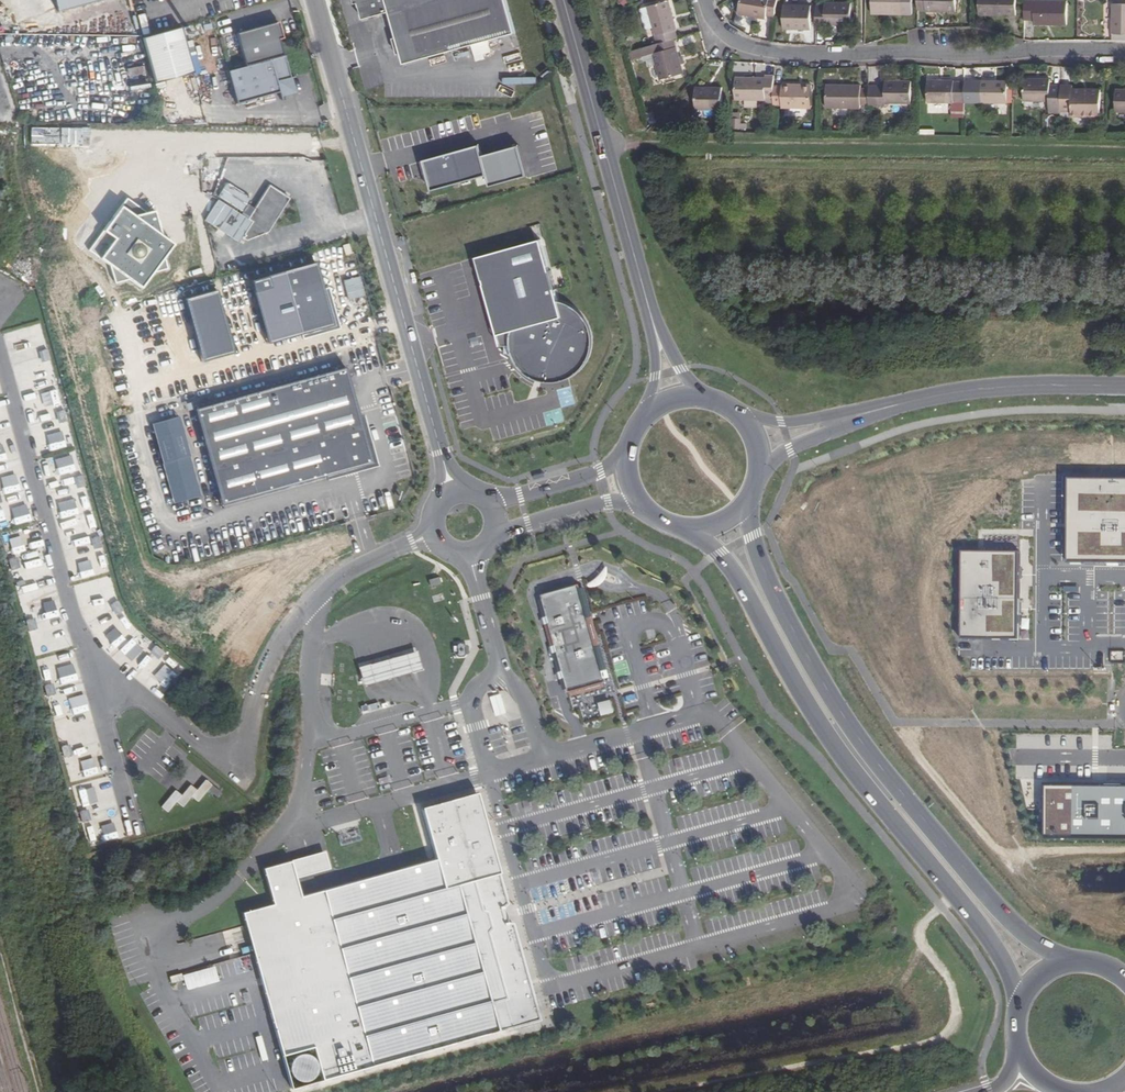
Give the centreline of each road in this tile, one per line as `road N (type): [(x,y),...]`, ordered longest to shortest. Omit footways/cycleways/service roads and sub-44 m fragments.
road 1 (primary): [(702,530),(808,711),(980,927),(1002,960),(1015,1006)]
road 2 (primary): [(1061,962),(1029,938),(838,709),(776,599),(747,502)]
road 3 (track): [(633,148),(1124,153)]
road 4 (residential): [(705,0),(724,35),(792,56),(1124,50)]
road 5 (unclassified): [(313,0),(411,347)]
road 6 (unclassified): [(1124,388),(1011,387),(848,418)]
road 7 (tertiary): [(653,322),(596,117)]
road 8 (unclassified): [(491,543),(589,505),(637,503)]
road 9 (unclassified): [(411,347),(453,493)]
road 10 (unclassified): [(626,446),(598,472),(490,502)]
road 11 (tertiary): [(563,0),(596,117)]

